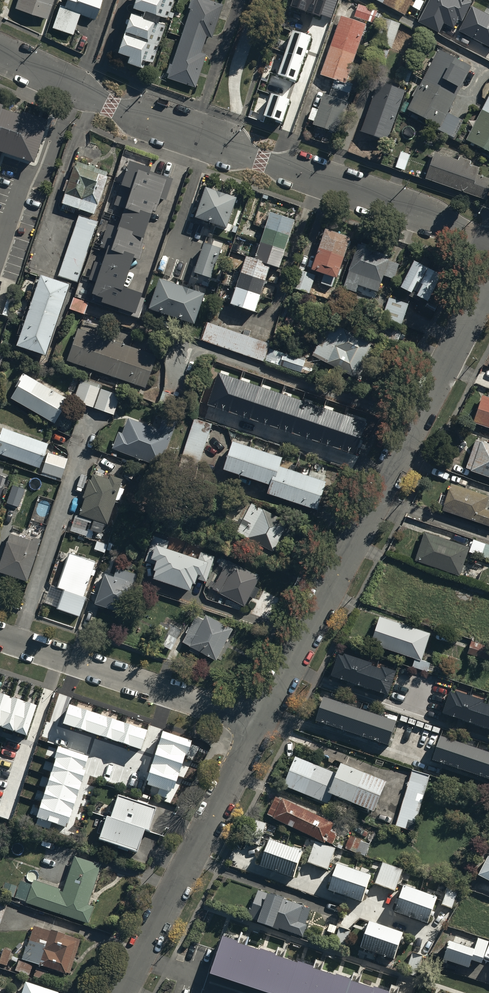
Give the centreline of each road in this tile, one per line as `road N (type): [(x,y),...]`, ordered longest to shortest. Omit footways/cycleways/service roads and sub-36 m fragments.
road 1 (unclassified): [(488,240),(110,107),(0,58)]
road 2 (residential): [(262,722),(488,282)]
road 3 (residential): [(121,992),(262,722)]
road 4 (residential): [(0,635),(262,722)]

